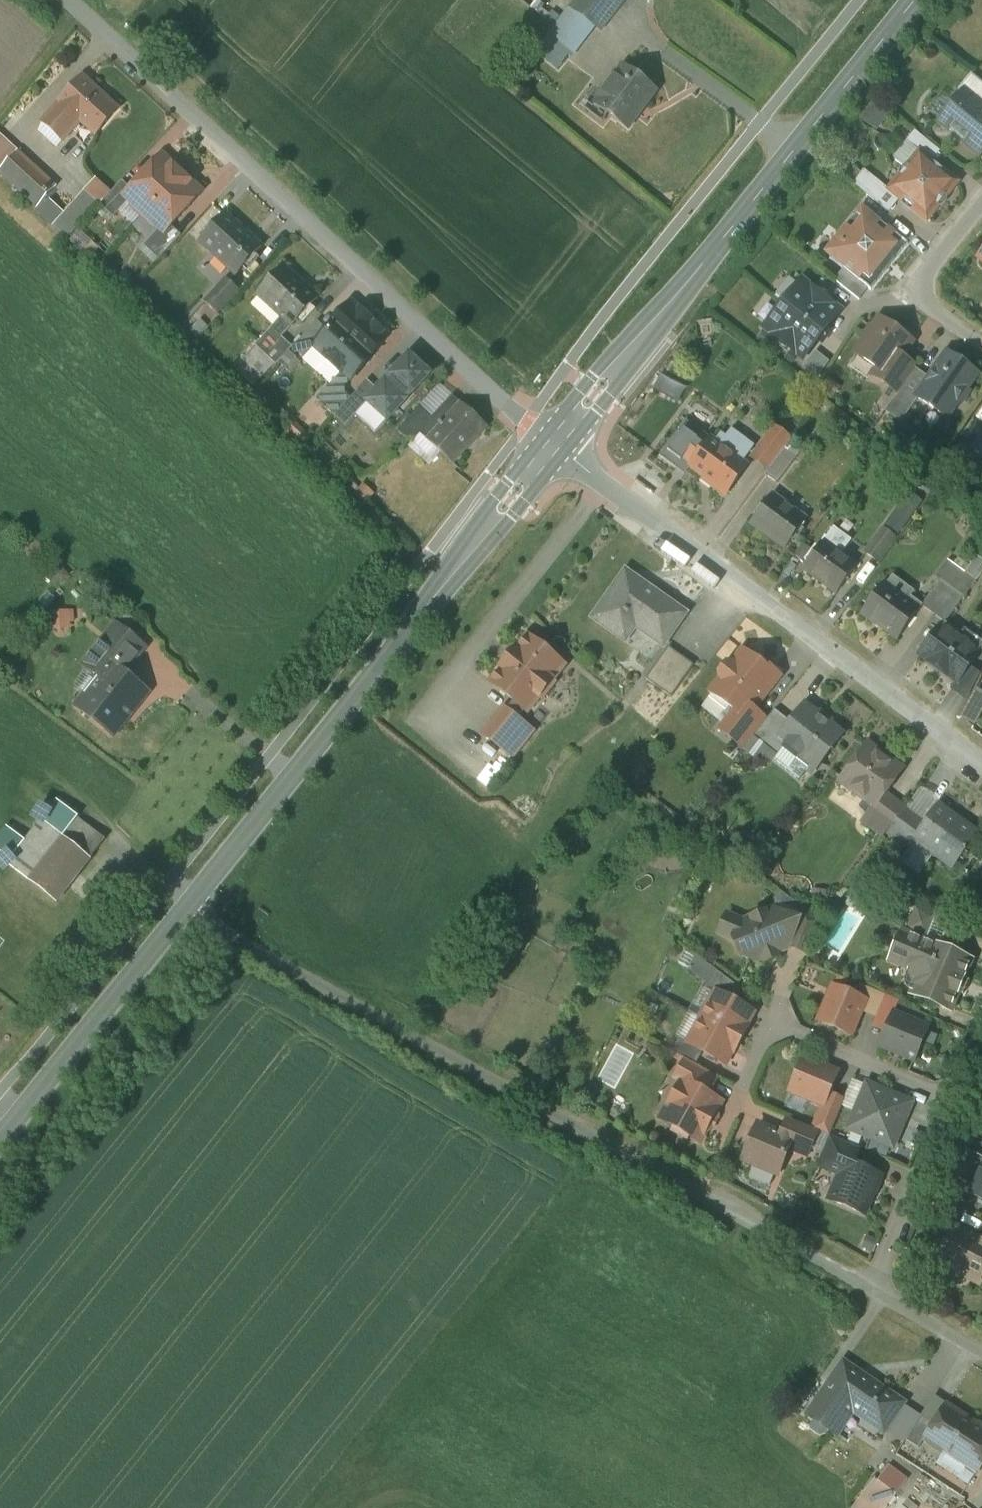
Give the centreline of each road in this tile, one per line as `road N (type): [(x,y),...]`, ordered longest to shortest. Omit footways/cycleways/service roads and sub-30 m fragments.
road 1 (residential): [(872,1296),(187,910)]
road 2 (residential): [(553,445),(71,0)]
road 3 (tertiary): [(187,910),(553,445)]
road 4 (tertiary): [(553,445),(918,0)]
road 5 (residential): [(553,445),(981,762)]
road 6 (tertiary): [(0,1145),(187,910)]
road 7 (residential): [(953,1103),(774,1021),(742,1091)]
road 8 (residential): [(872,1296),(953,1103)]
road 9 (residential): [(981,207),(922,287),(927,303),(981,343)]
road 10 (residential): [(981,1358),(872,1296)]

